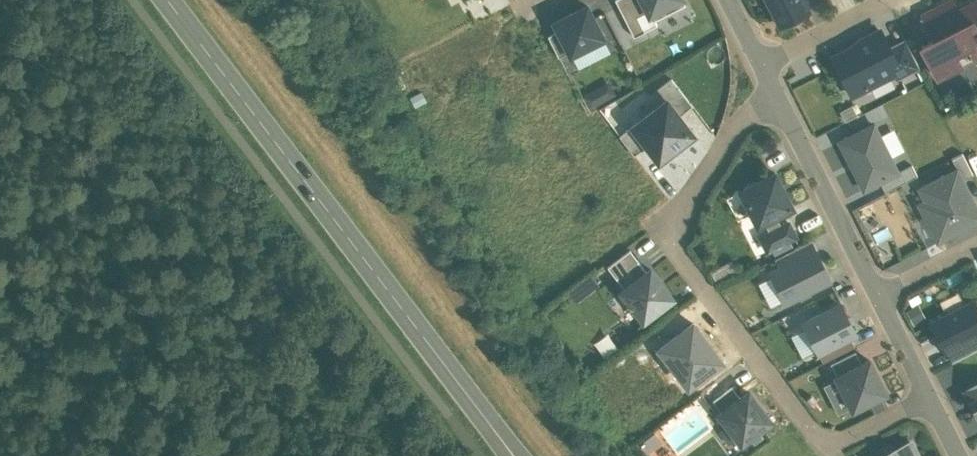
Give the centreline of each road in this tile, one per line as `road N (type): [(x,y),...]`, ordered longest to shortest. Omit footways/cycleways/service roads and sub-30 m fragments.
road 1 (secondary): [(515,455),(168,0)]
road 2 (residential): [(930,399),(827,445),(665,233),(753,108),(779,98)]
road 3 (residential): [(876,293),(779,98)]
road 4 (residential): [(892,0),(763,65)]

